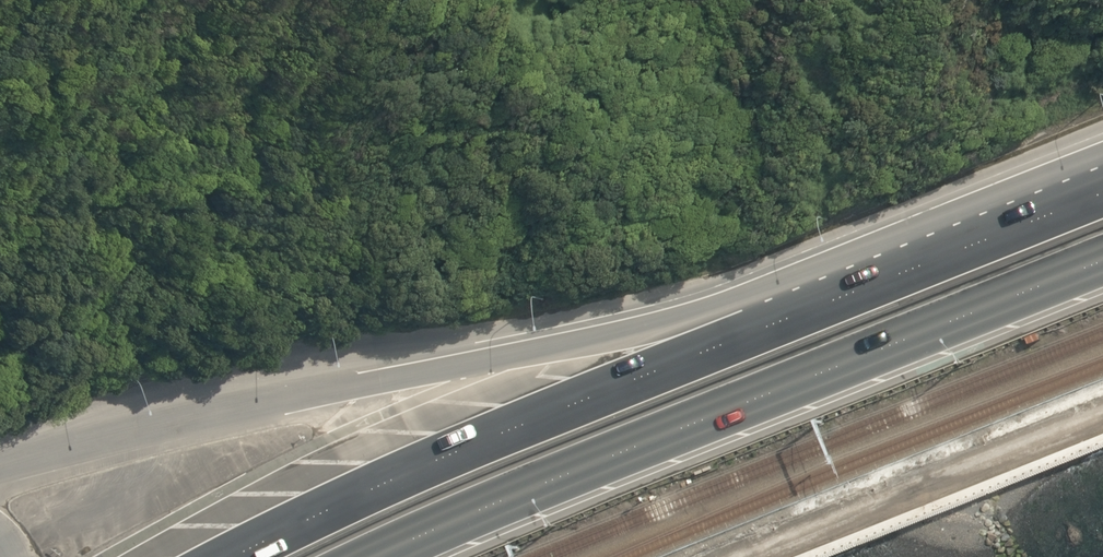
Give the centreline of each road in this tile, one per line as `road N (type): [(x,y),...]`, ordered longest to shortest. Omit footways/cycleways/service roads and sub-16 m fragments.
road 1 (trunk): [(0,478),(322,389),(540,342),(729,313),(795,312)]
road 2 (trunk): [(1102,261),(382,556)]
road 3 (trunk): [(239,556),(470,447),(795,312)]
road 4 (trunk): [(795,312),(1102,192)]

